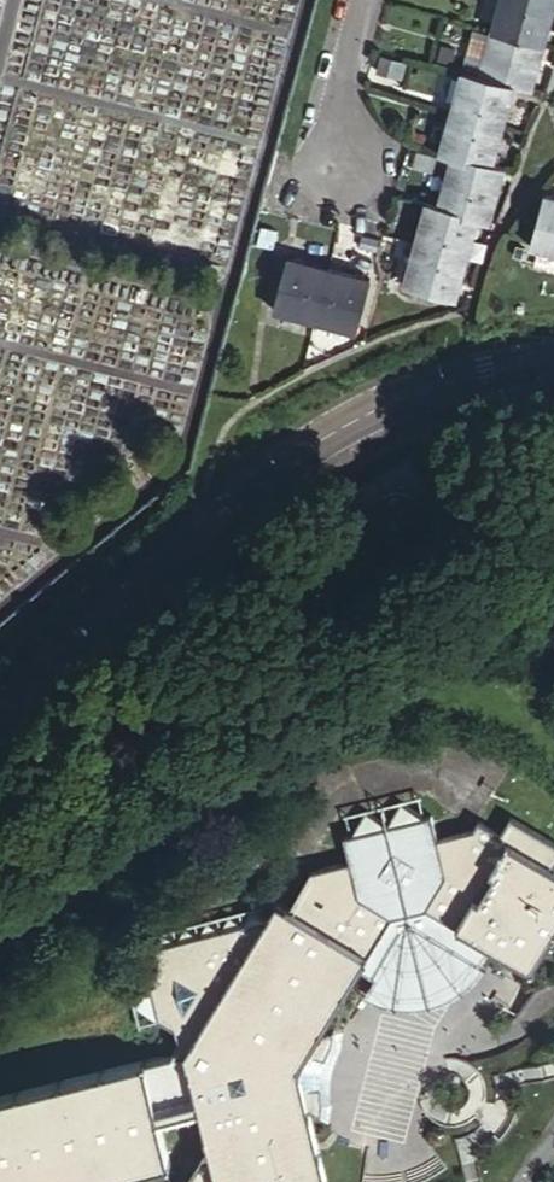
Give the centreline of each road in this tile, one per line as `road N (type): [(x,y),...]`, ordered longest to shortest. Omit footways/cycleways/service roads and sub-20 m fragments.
road 1 (tertiary): [(553,365),(434,385),(315,446),(0,707)]
road 2 (residential): [(359,0),(335,86),(341,166)]

